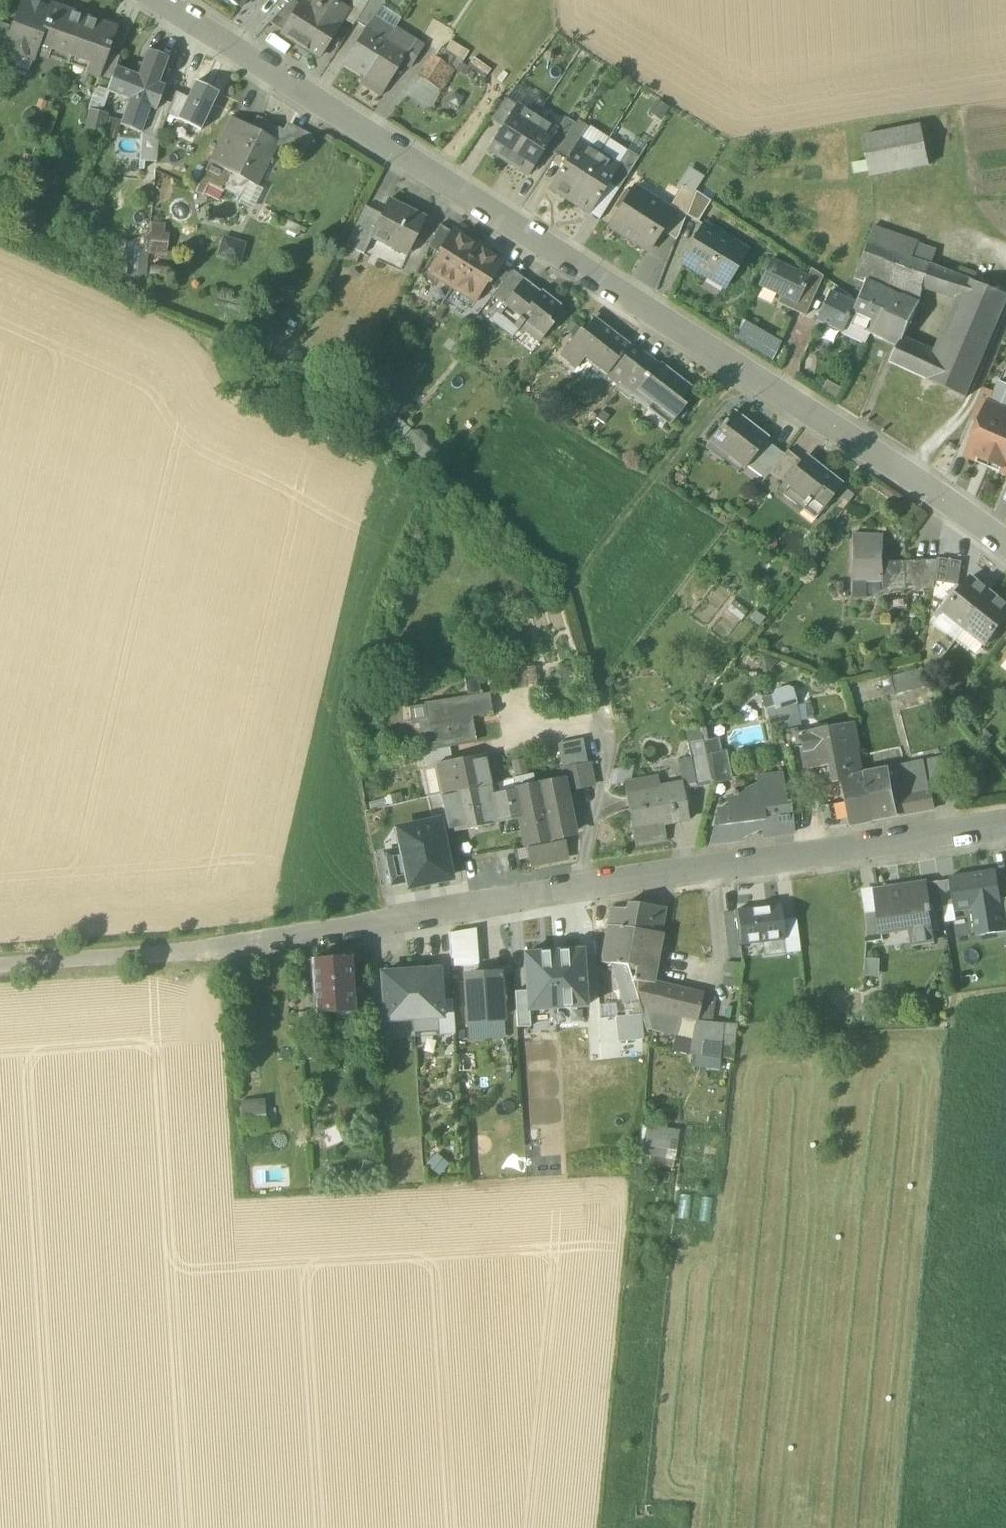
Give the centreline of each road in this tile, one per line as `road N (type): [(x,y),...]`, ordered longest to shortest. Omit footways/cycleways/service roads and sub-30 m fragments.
road 1 (residential): [(1005,545),(936,487),(157,0)]
road 2 (residential): [(1005,826),(220,947)]
road 3 (track): [(740,368),(580,576),(574,609),(607,712)]
road 4 (track): [(220,947),(0,964)]

